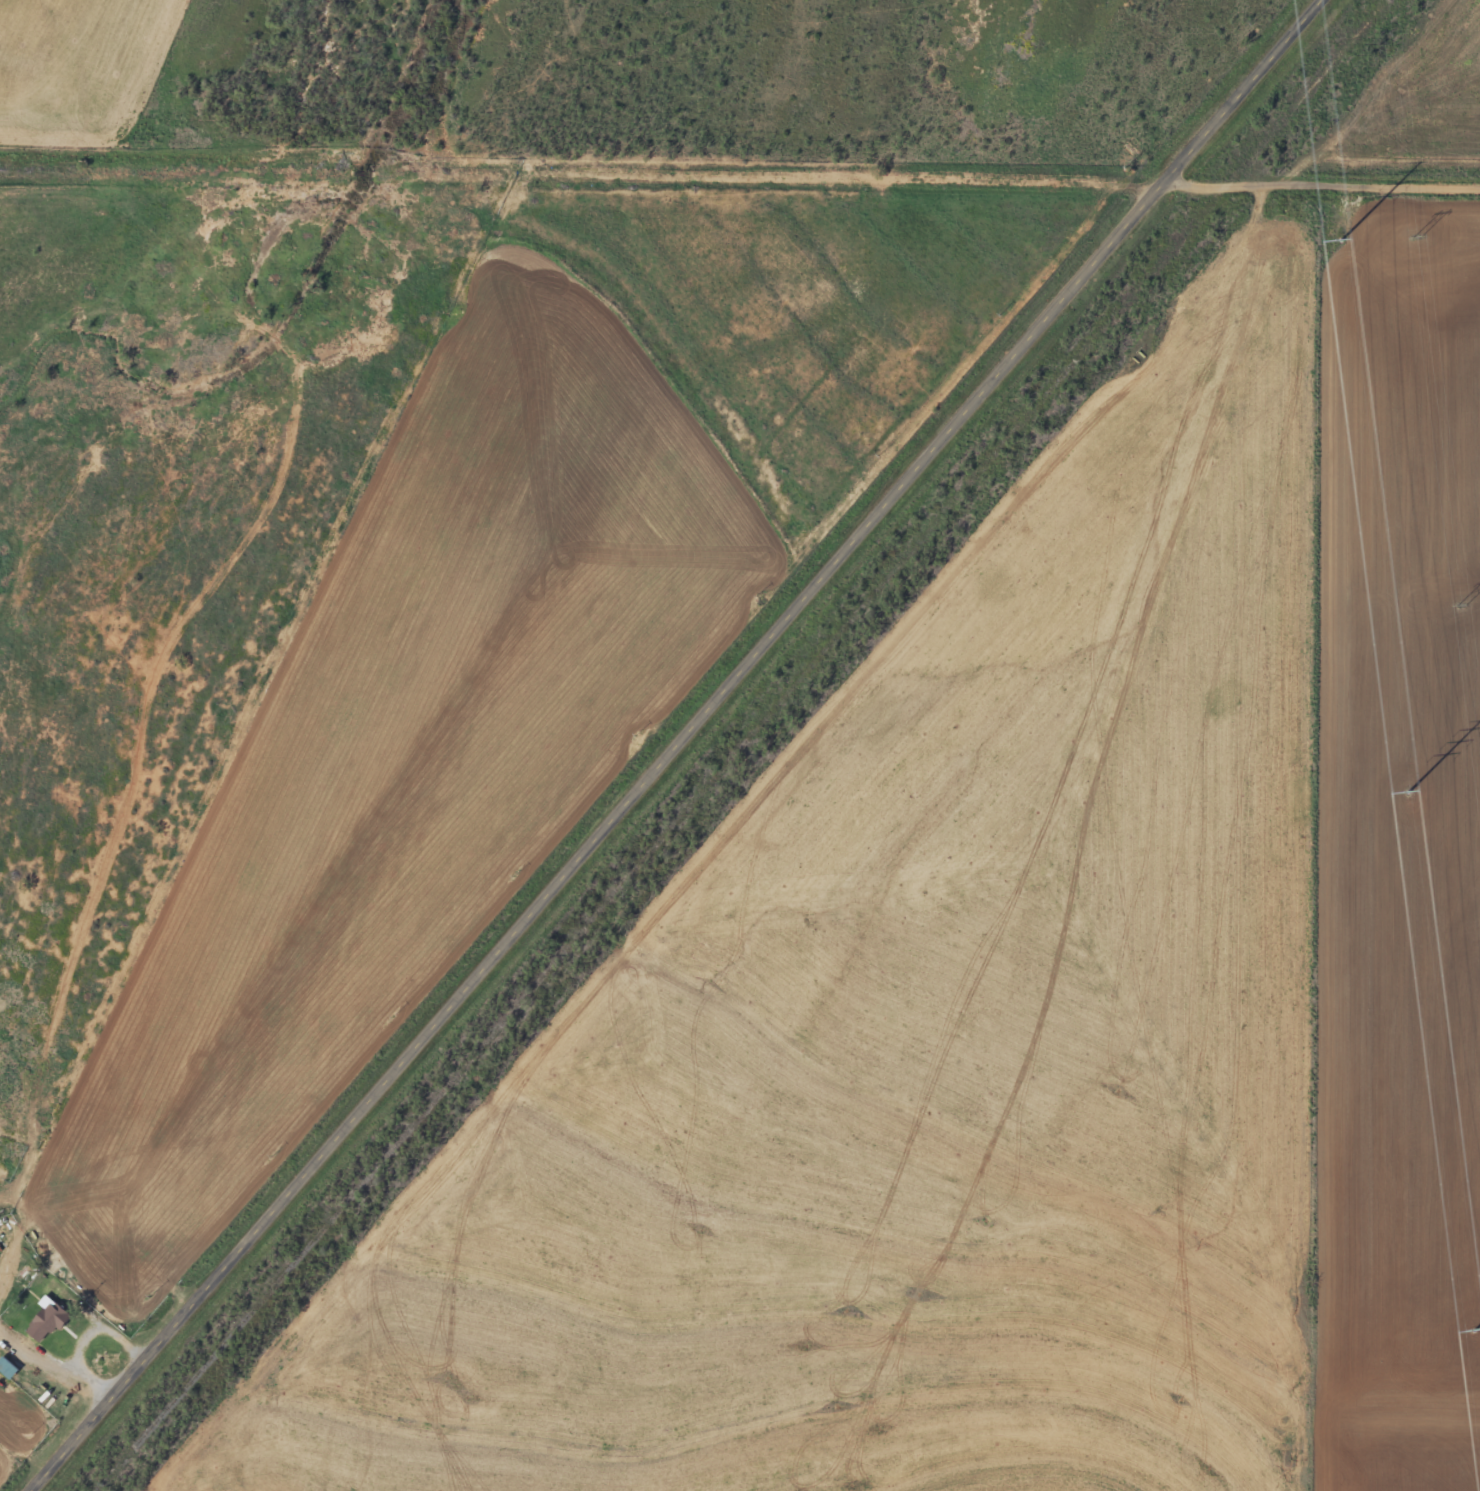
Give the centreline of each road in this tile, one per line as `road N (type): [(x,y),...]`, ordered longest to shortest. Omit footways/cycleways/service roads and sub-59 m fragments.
road 1 (secondary): [(44,1490),(1334,0)]
road 2 (residential): [(1412,182),(1179,180)]

